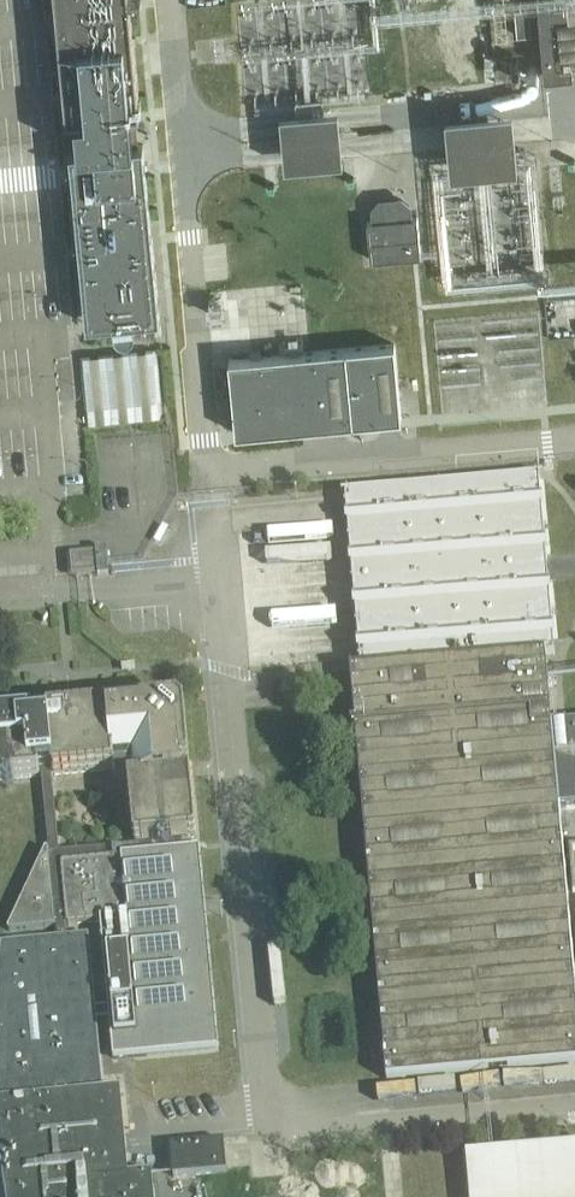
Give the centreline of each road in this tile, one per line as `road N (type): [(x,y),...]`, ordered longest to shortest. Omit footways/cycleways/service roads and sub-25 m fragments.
road 1 (unclassified): [(574,1109),(340,1129),(296,1116),(264,1085),(217,582)]
road 2 (unclassified): [(211,471),(169,0)]
road 3 (unclassified): [(211,471),(574,440)]
road 4 (unclassified): [(0,596),(217,582)]

